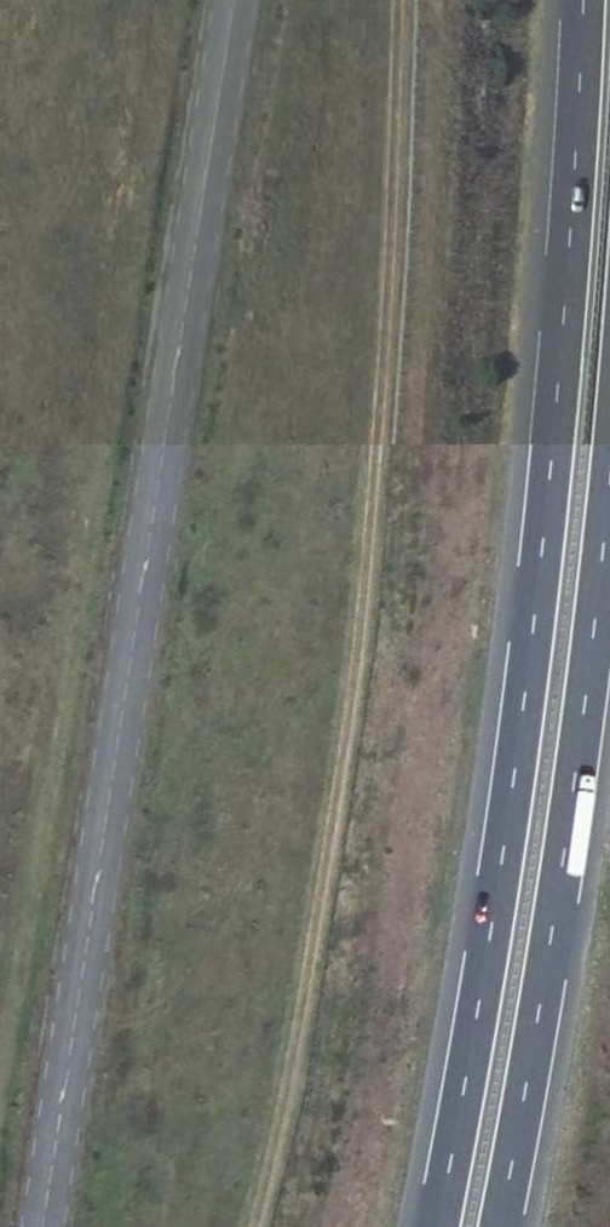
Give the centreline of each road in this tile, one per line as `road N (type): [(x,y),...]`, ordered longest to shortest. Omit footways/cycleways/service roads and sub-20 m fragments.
road 1 (motorway): [(583,0),(569,251),(533,627),(486,966),(436,1226)]
road 2 (motorway): [(499,1226),(571,809),(609,494)]

